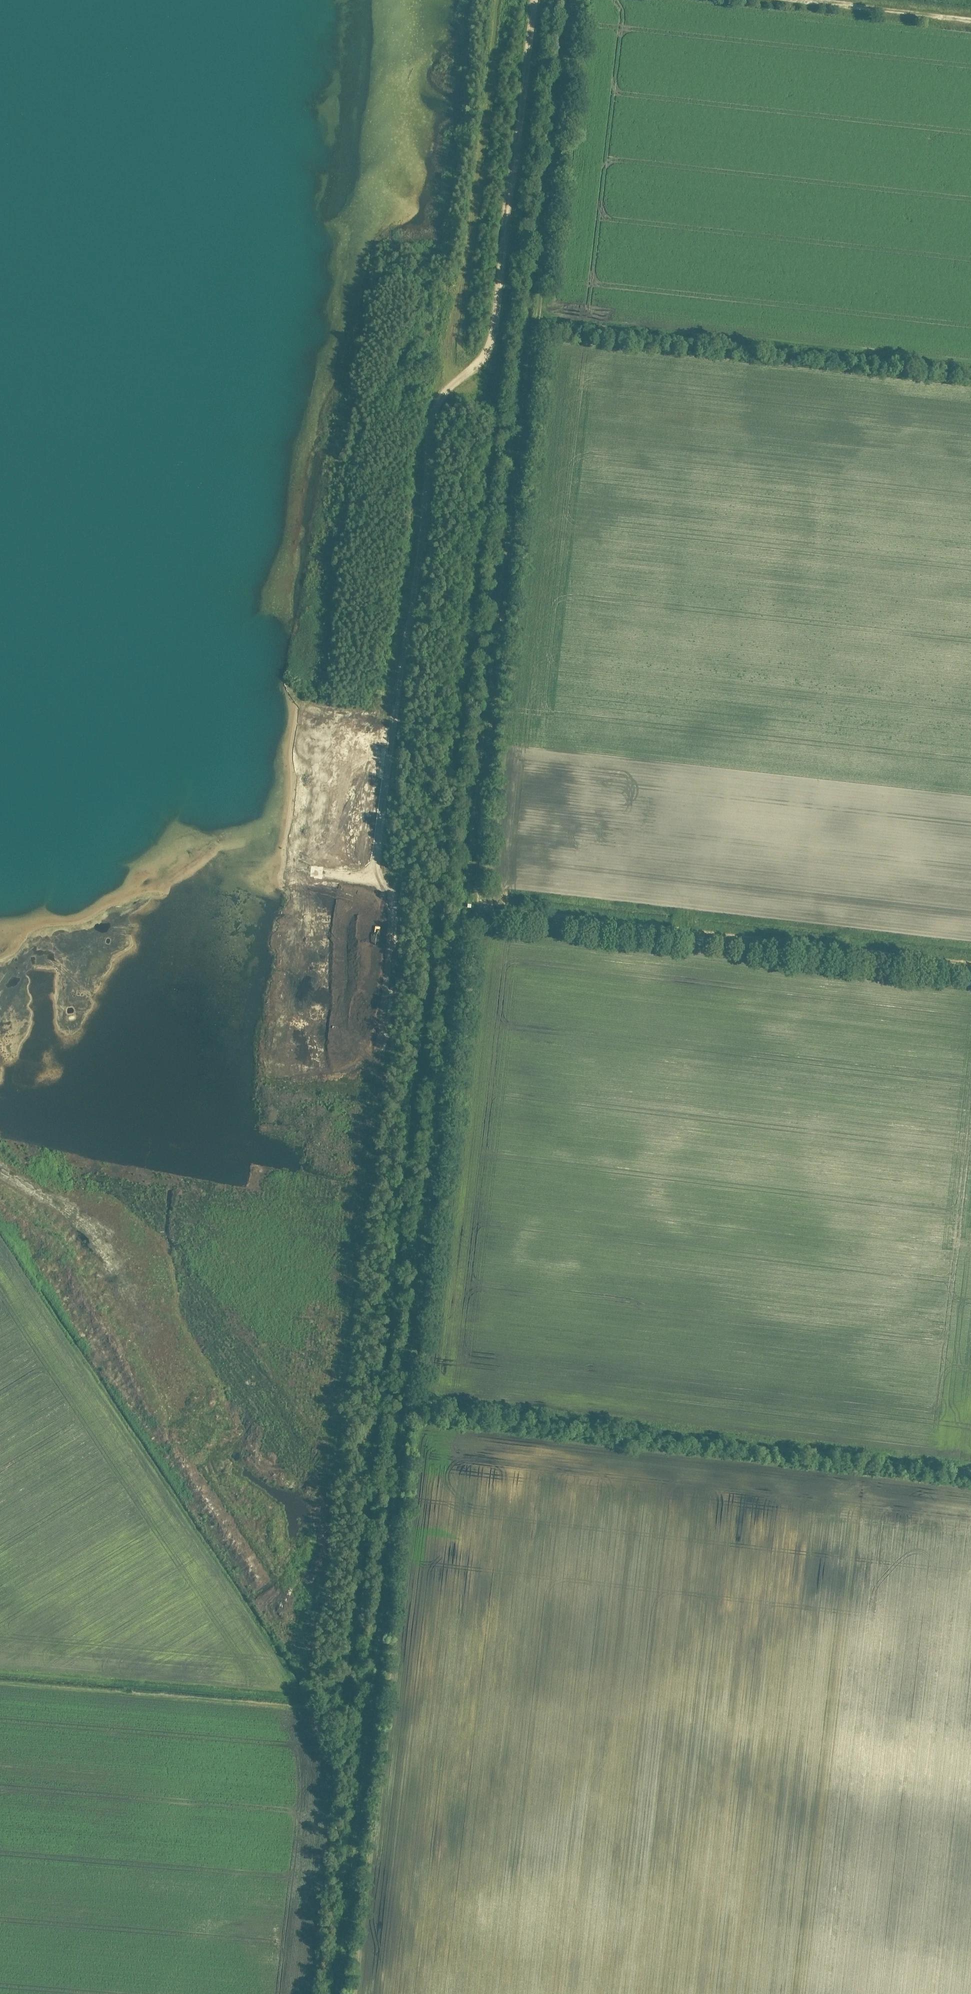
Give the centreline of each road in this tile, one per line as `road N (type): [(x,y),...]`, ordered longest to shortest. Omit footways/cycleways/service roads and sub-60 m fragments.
road 1 (track): [(575,0),(475,911),(338,1993)]
road 2 (track): [(499,0),(466,274),(427,444),(394,704),(387,714),(318,712),(256,657)]
road 3 (track): [(533,0),(492,340),(473,373),(438,388)]
road 4 (track): [(394,704),(375,871)]

